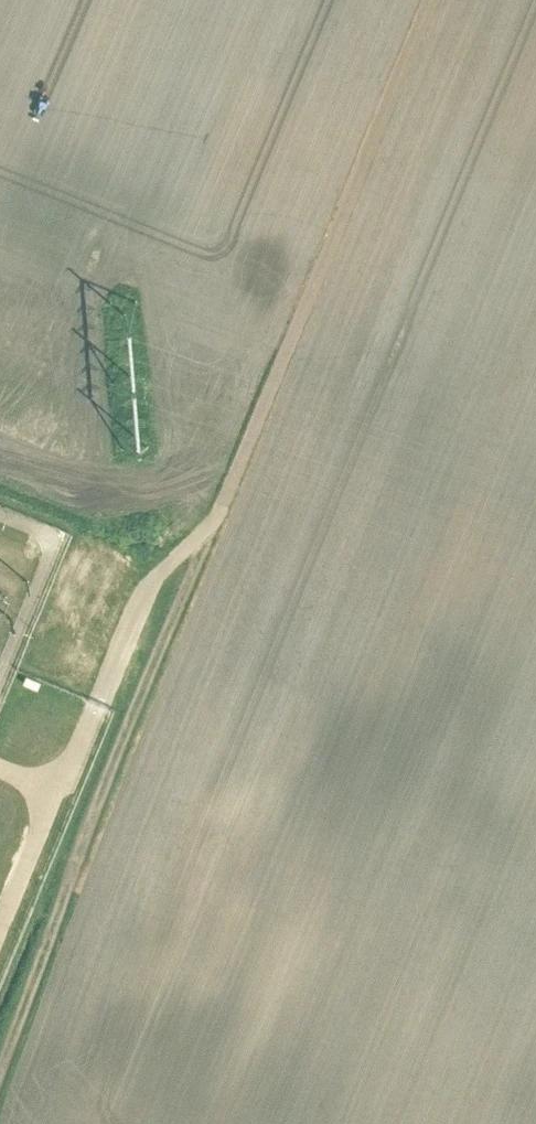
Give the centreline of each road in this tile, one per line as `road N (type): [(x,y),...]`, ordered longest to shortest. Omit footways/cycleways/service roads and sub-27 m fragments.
road 1 (track): [(218,519),(97,805),(0,1067)]

